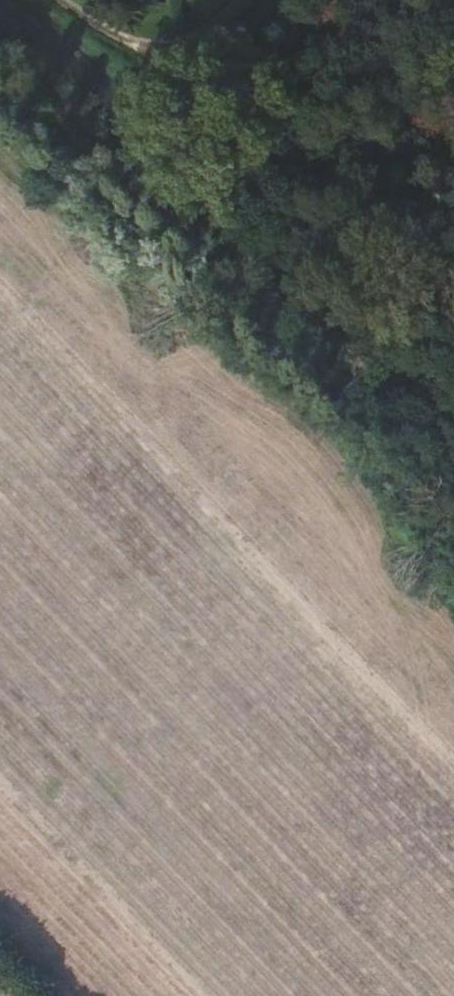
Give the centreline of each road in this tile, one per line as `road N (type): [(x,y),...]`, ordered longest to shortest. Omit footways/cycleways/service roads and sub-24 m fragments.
road 1 (track): [(55,0),(151,50),(180,43),(240,0)]

